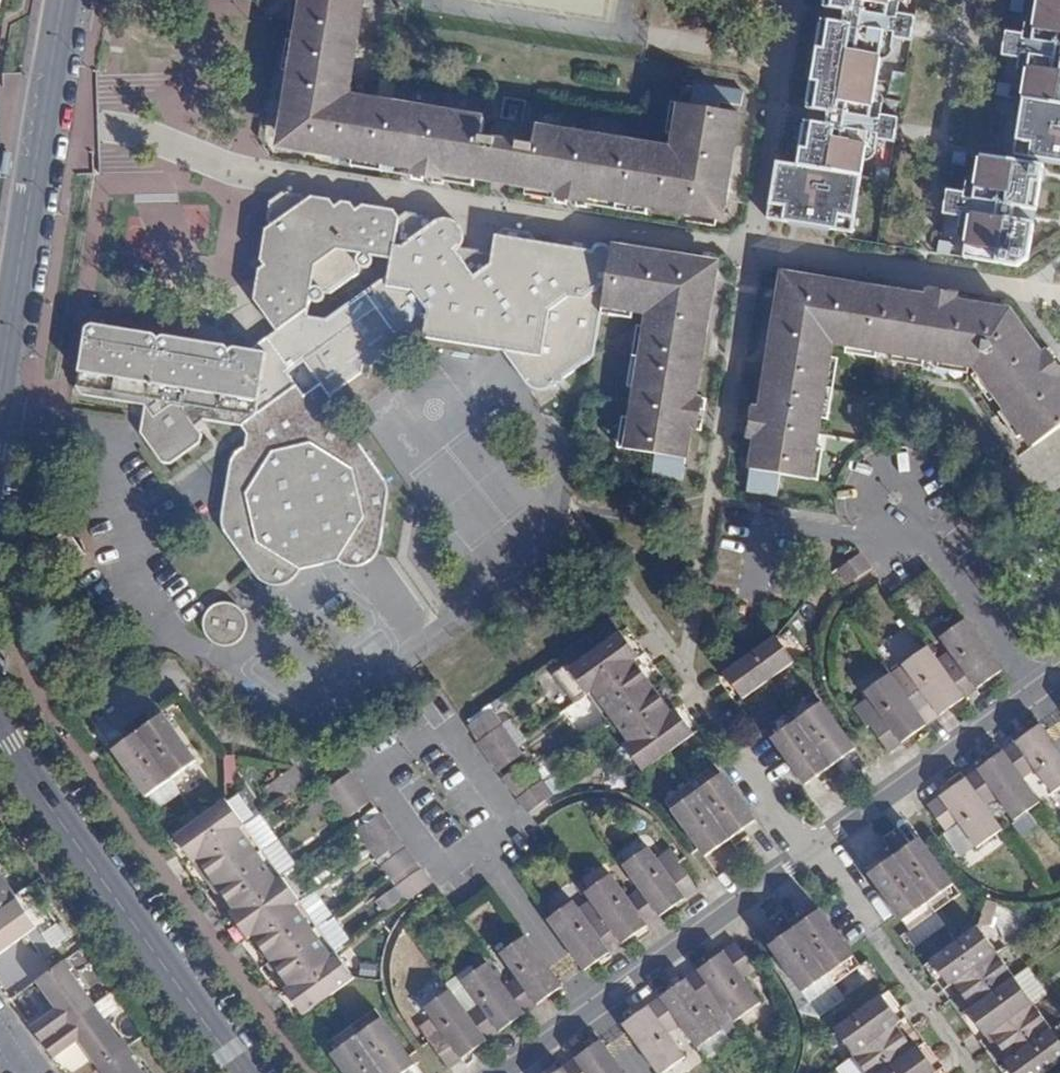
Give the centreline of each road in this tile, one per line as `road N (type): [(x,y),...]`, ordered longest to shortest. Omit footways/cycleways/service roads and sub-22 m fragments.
road 1 (residential): [(1059,672),(503,1072)]
road 2 (tertiary): [(245,1072),(6,743)]
road 3 (tertiary): [(0,383),(62,0)]

